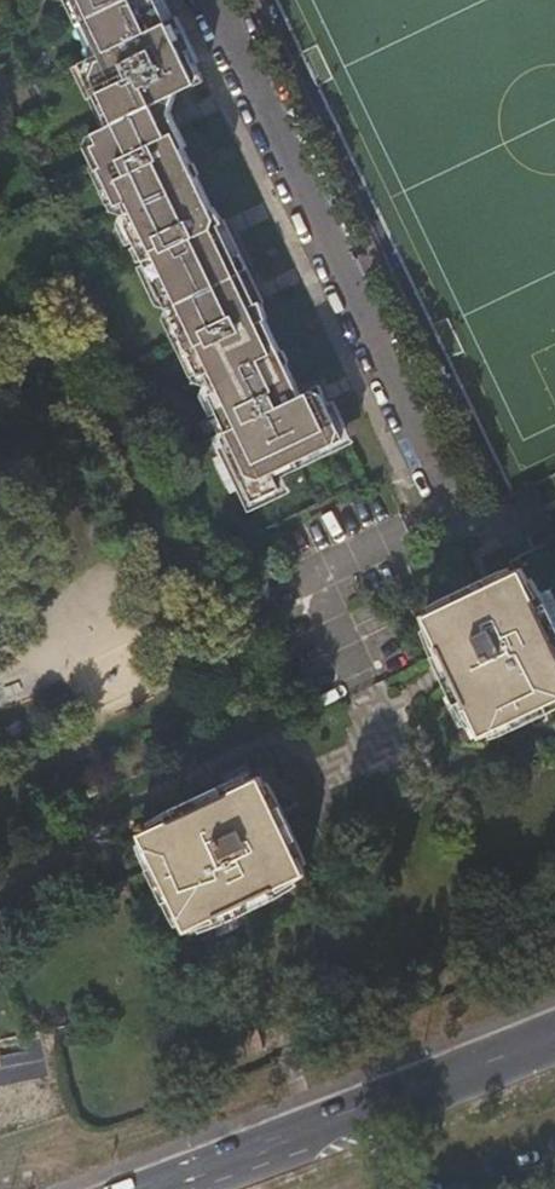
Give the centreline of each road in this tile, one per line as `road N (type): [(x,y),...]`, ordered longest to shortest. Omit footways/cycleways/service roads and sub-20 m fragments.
road 1 (residential): [(210,0),(455,519)]
road 2 (primary): [(554,1047),(140,1188)]

